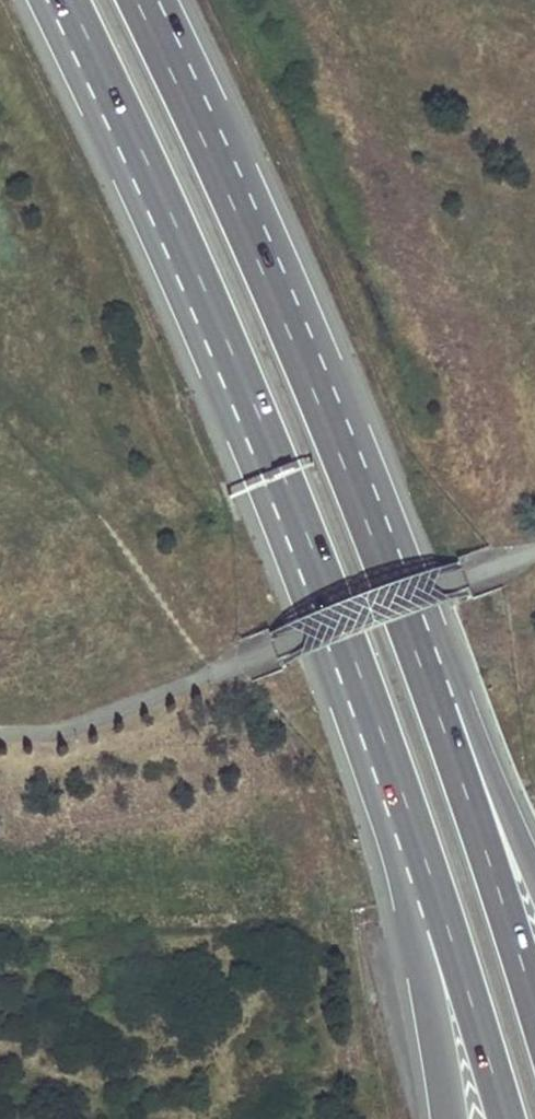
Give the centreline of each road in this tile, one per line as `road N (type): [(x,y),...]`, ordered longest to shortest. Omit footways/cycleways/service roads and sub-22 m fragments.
road 1 (trunk): [(67,0),(205,292),(427,897)]
road 2 (trunk): [(422,657),(269,265),(145,0)]
road 3 (trunk): [(534,1009),(422,657)]
road 4 (trunk): [(534,873),(464,703),(422,657)]
road 5 (trunk): [(427,897),(503,1118)]
road 6 (trunk): [(427,897),(416,934),(446,1118)]

